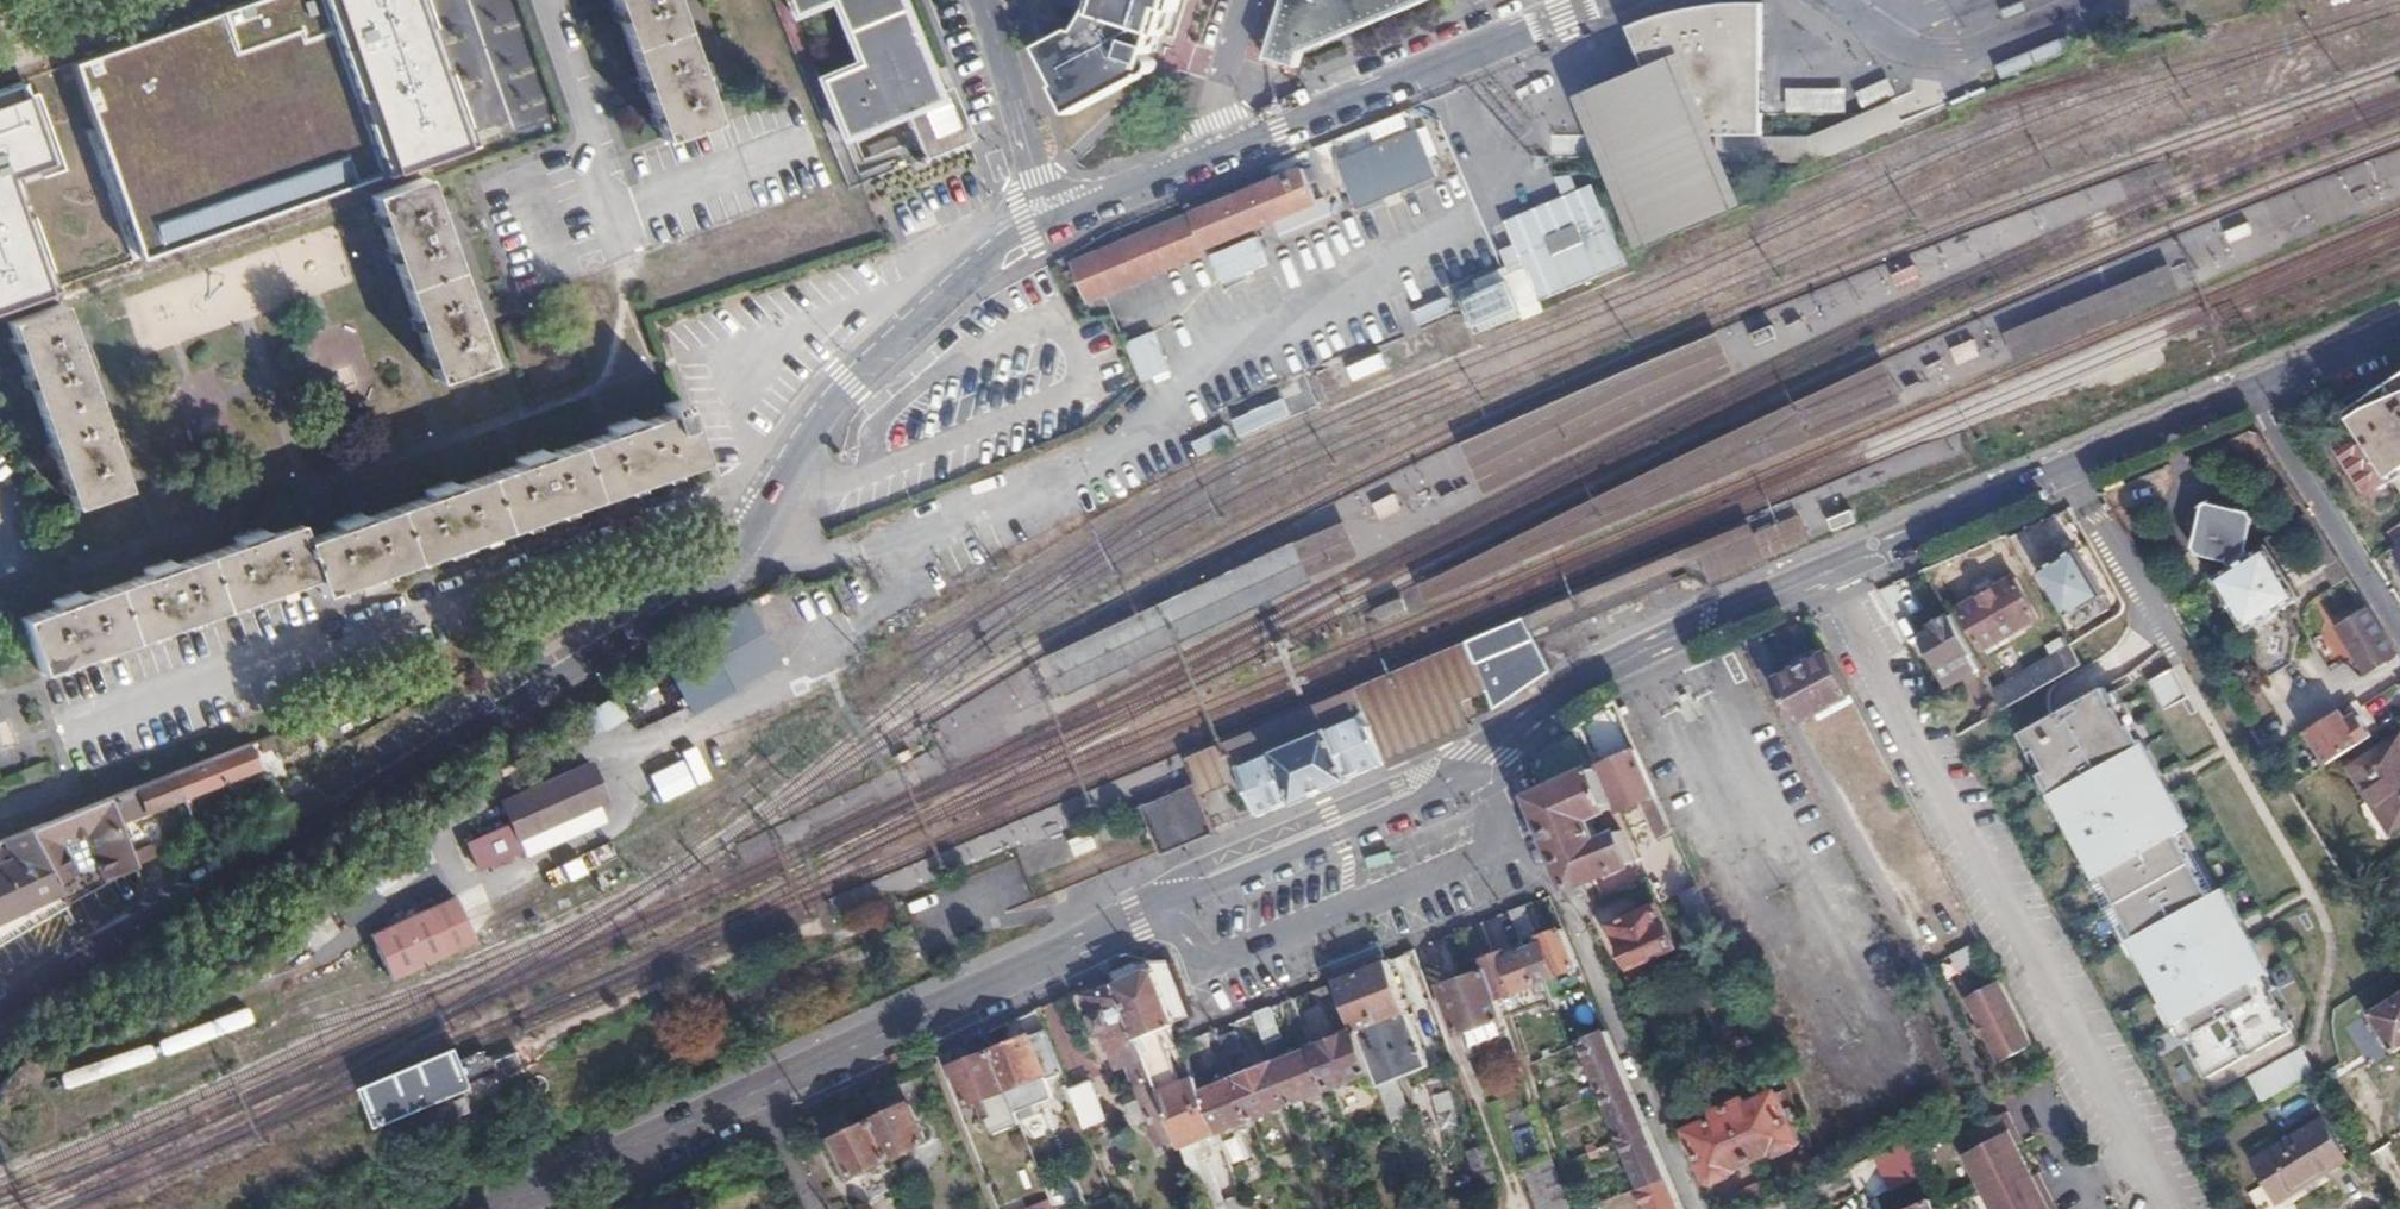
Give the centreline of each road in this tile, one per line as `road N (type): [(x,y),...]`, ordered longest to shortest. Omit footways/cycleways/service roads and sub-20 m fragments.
road 1 (tertiary): [(0,1010),(726,566),(847,380),(985,255),(1051,214)]
road 2 (tertiary): [(2256,389),(1643,651),(1547,701),(1472,765)]
road 3 (tertiary): [(1166,909),(762,1087)]
road 4 (residential): [(1499,846),(1553,881),(1577,920),(1700,1208)]
road 5 (tertiary): [(1221,148),(1598,0)]
road 6 (residential): [(1166,909),(1203,955),(1222,960),(1499,846)]
road 7 (tertiary): [(1472,765),(1439,792),(1166,909)]
road 8 (tertiary): [(762,1087),(494,1208)]
road 9 (residential): [(2256,389),(2399,625)]
road 10 (residential): [(1051,214),(985,0)]
road 11 (tertiary): [(1051,214),(1221,148)]
road 12 (tertiary): [(2399,329),(2256,389)]
road 13 (residential): [(1221,148),(1217,125),(1250,0)]
road 14 (residential): [(762,1087),(817,1208)]

